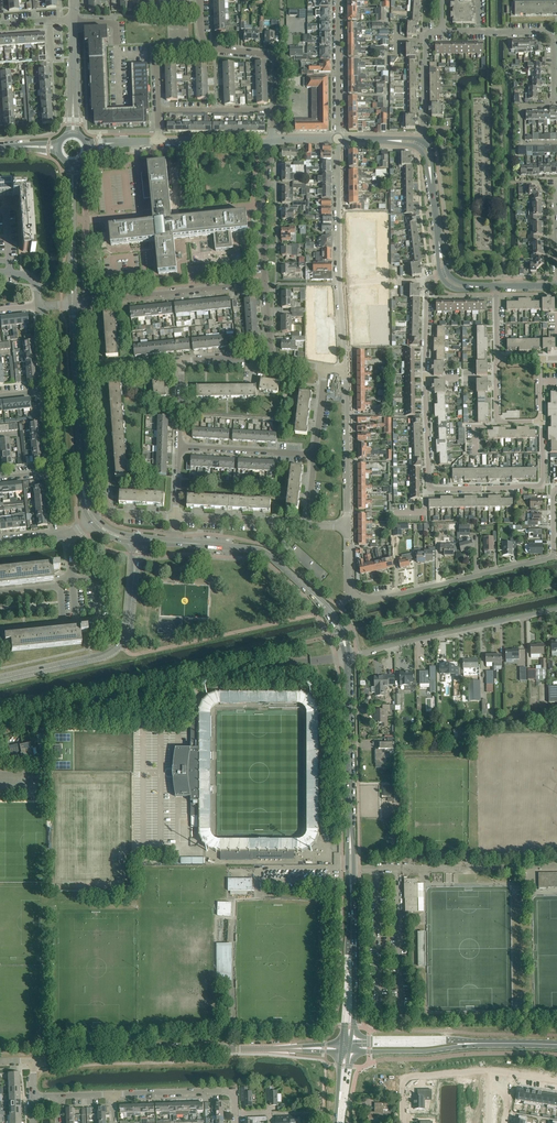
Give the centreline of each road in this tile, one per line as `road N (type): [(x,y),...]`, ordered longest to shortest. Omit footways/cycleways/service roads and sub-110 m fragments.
road 1 (residential): [(427,282),(430,486),(540,485),(542,421)]
road 2 (unclassified): [(0,727),(348,657)]
road 3 (residential): [(349,583),(356,598),(369,599),(547,559),(556,490)]
road 4 (residential): [(33,1060),(107,1049),(294,1048)]
road 5 (residential): [(346,370),(338,138)]
road 6 (residential): [(348,657),(556,608)]
road 7 (residential): [(175,518),(108,509),(97,369)]
road 8 (residential): [(271,140),(276,57),(209,45),(200,0)]
road 9 (secondary): [(0,679),(114,649),(127,632),(134,579)]
road 10 (tertiary): [(350,834),(348,657)]
road 11 (residential): [(265,283),(92,301)]
road 12 (secondary): [(82,476),(72,303)]
road 13 (residential): [(348,527),(346,370)]
road 14 (residential): [(271,140),(265,283)]
road 15 (residential): [(114,1094),(224,1090),(232,1092),(235,1114)]
road 16 (tertiary): [(311,592),(263,551),(187,542)]
road 17 (tertiary): [(338,138),(337,0)]
road 18 (residential): [(315,454),(179,447)]
road 19 (residential): [(307,525),(175,518)]
road 20 (residential): [(488,1071),(404,1079),(404,1122)]
road 21 (tertiary): [(349,1052),(473,1043)]
road 22 (tertiary): [(473,1043),(350,1042)]
road 23 (residential): [(422,141),(426,37),(442,32)]
road 24 (residential): [(556,98),(546,33),(492,33)]

